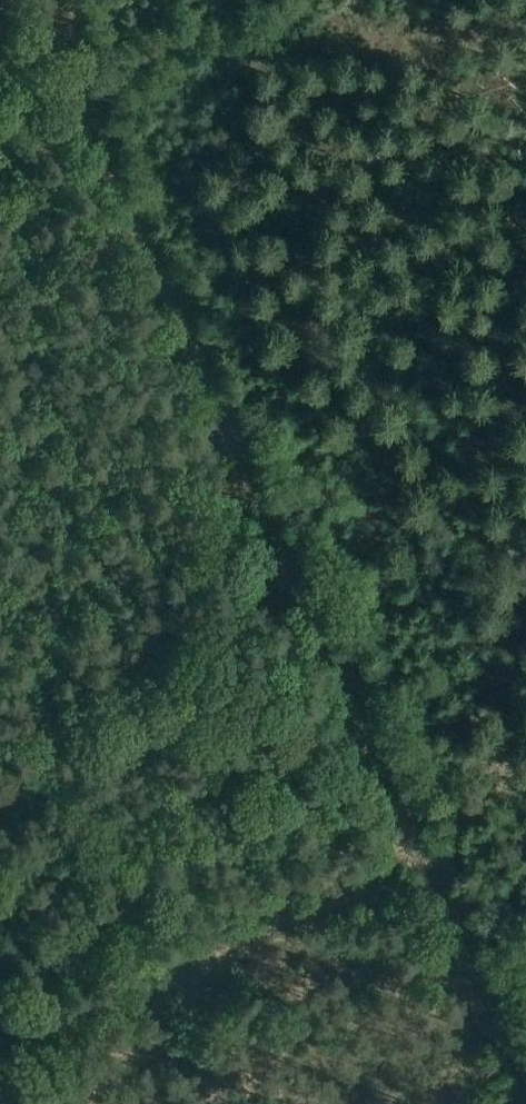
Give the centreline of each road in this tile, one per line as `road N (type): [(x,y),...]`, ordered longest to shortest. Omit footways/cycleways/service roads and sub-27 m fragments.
road 1 (track): [(413,819),(84,92)]
road 2 (track): [(525,1067),(413,819)]
road 3 (track): [(84,92),(234,0)]

